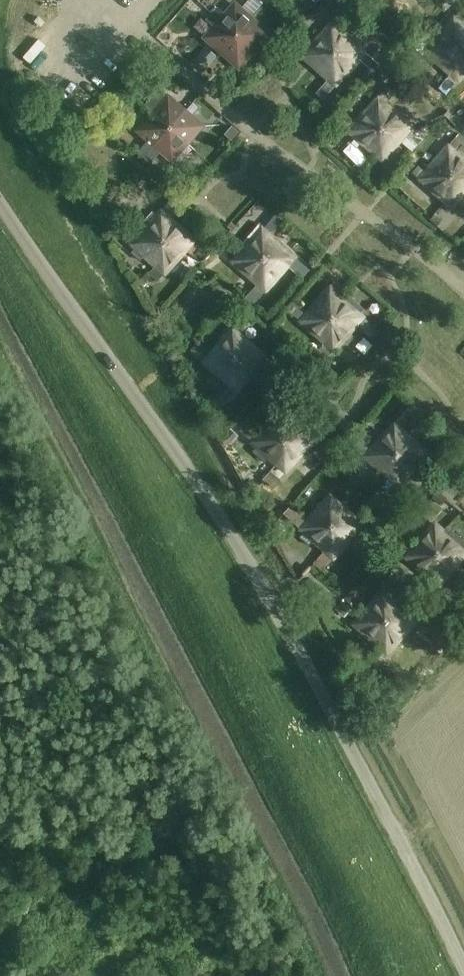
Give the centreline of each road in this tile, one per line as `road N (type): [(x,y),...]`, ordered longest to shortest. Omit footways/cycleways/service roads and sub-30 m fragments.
road 1 (unclassified): [(463,968),(219,514),(0,204)]

